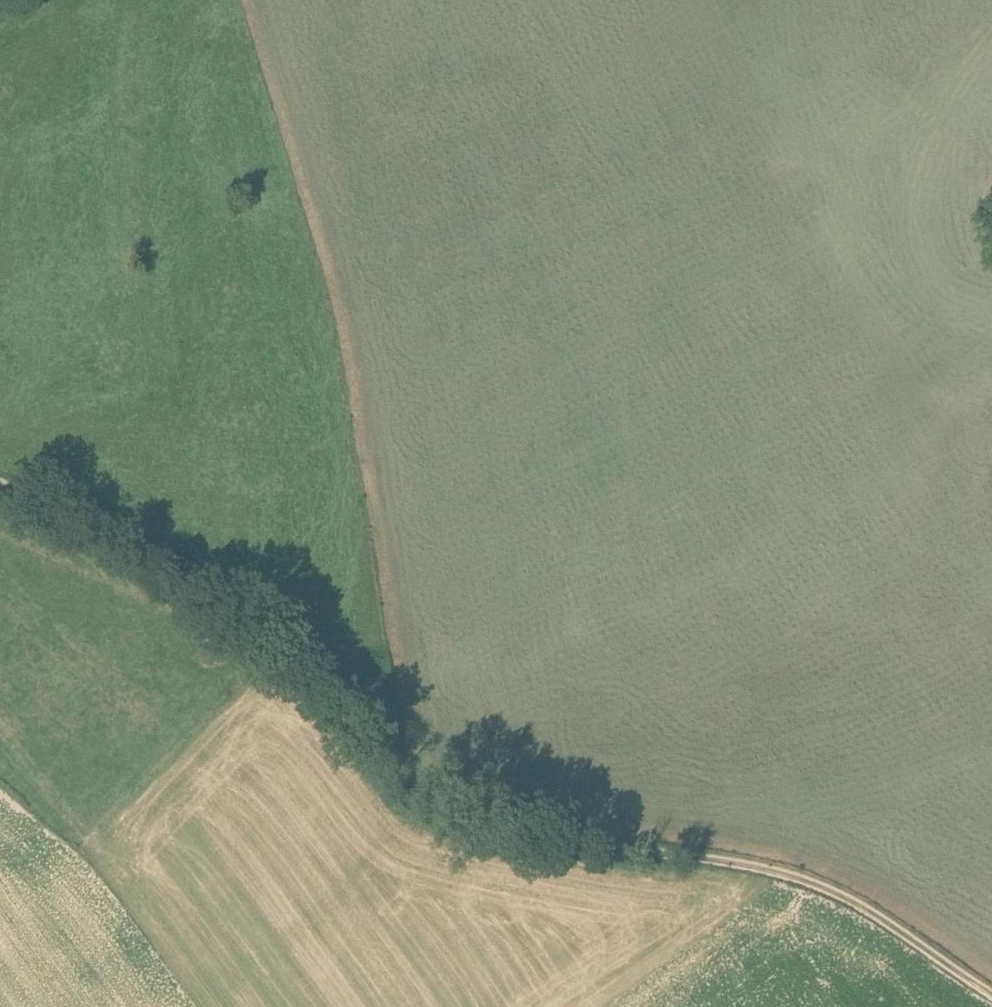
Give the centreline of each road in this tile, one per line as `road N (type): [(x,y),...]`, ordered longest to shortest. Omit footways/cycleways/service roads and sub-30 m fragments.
road 1 (track): [(991,994),(866,909),(789,875),(557,836),(433,802),(383,759),(327,683),(278,637),(118,539),(0,485)]

